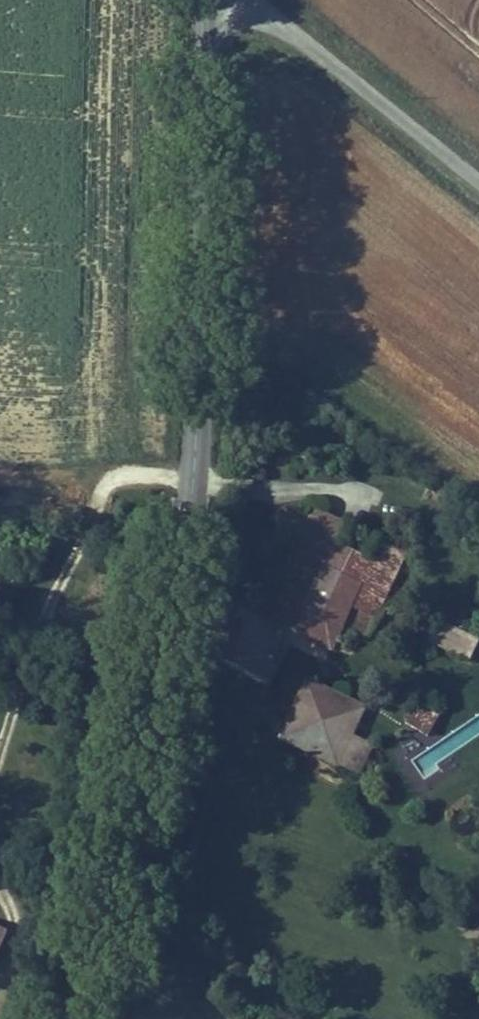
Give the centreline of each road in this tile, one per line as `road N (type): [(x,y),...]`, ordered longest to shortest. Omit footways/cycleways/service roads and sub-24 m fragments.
road 1 (secondary): [(73,1018),(121,912),(190,508),(210,4)]
road 2 (unclassified): [(210,4),(240,6),(288,29),(478,183)]
road 3 (track): [(191,483),(0,466)]

